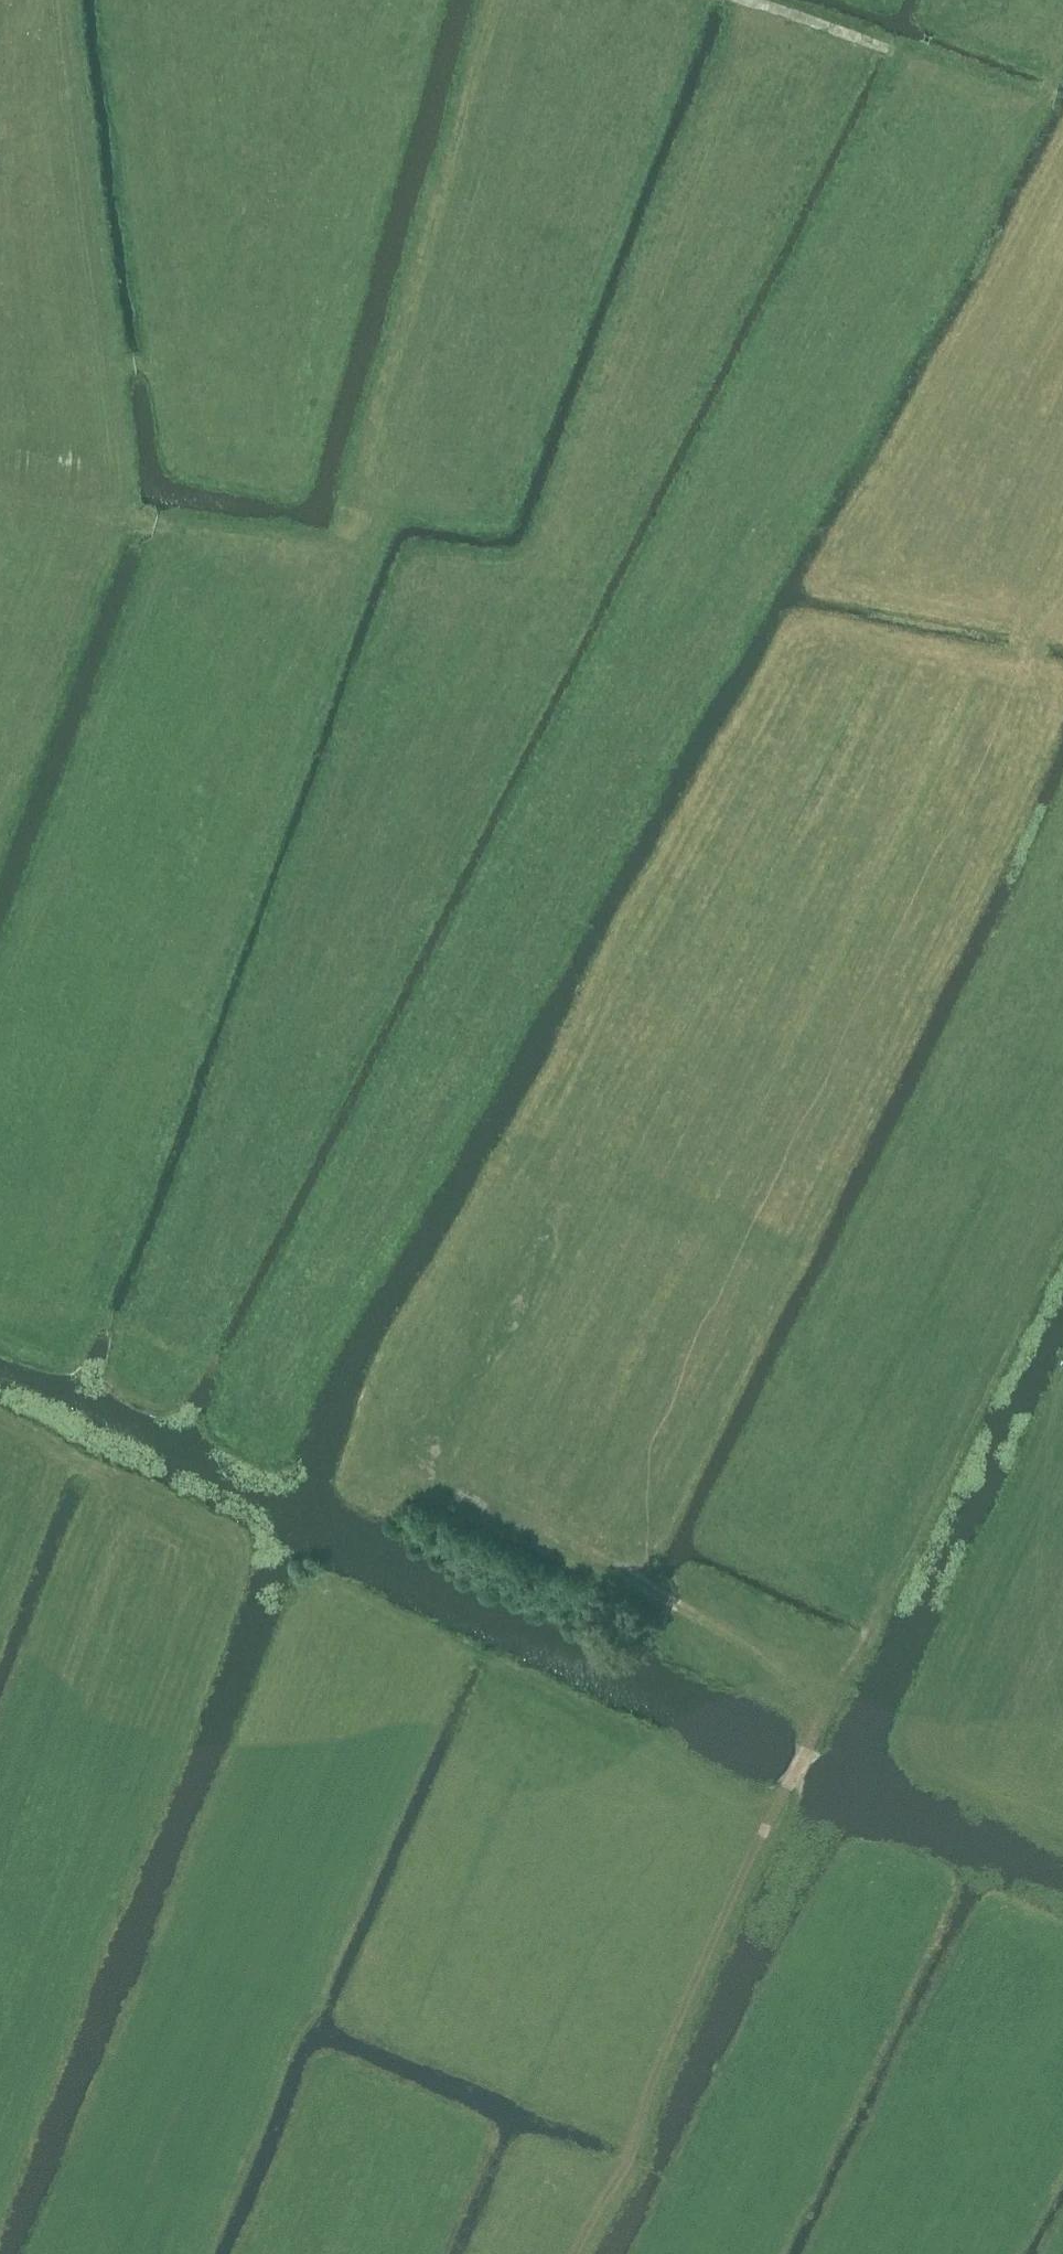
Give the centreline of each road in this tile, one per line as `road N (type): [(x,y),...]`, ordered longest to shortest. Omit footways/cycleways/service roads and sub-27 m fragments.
road 1 (track): [(896,52),(735,0)]

